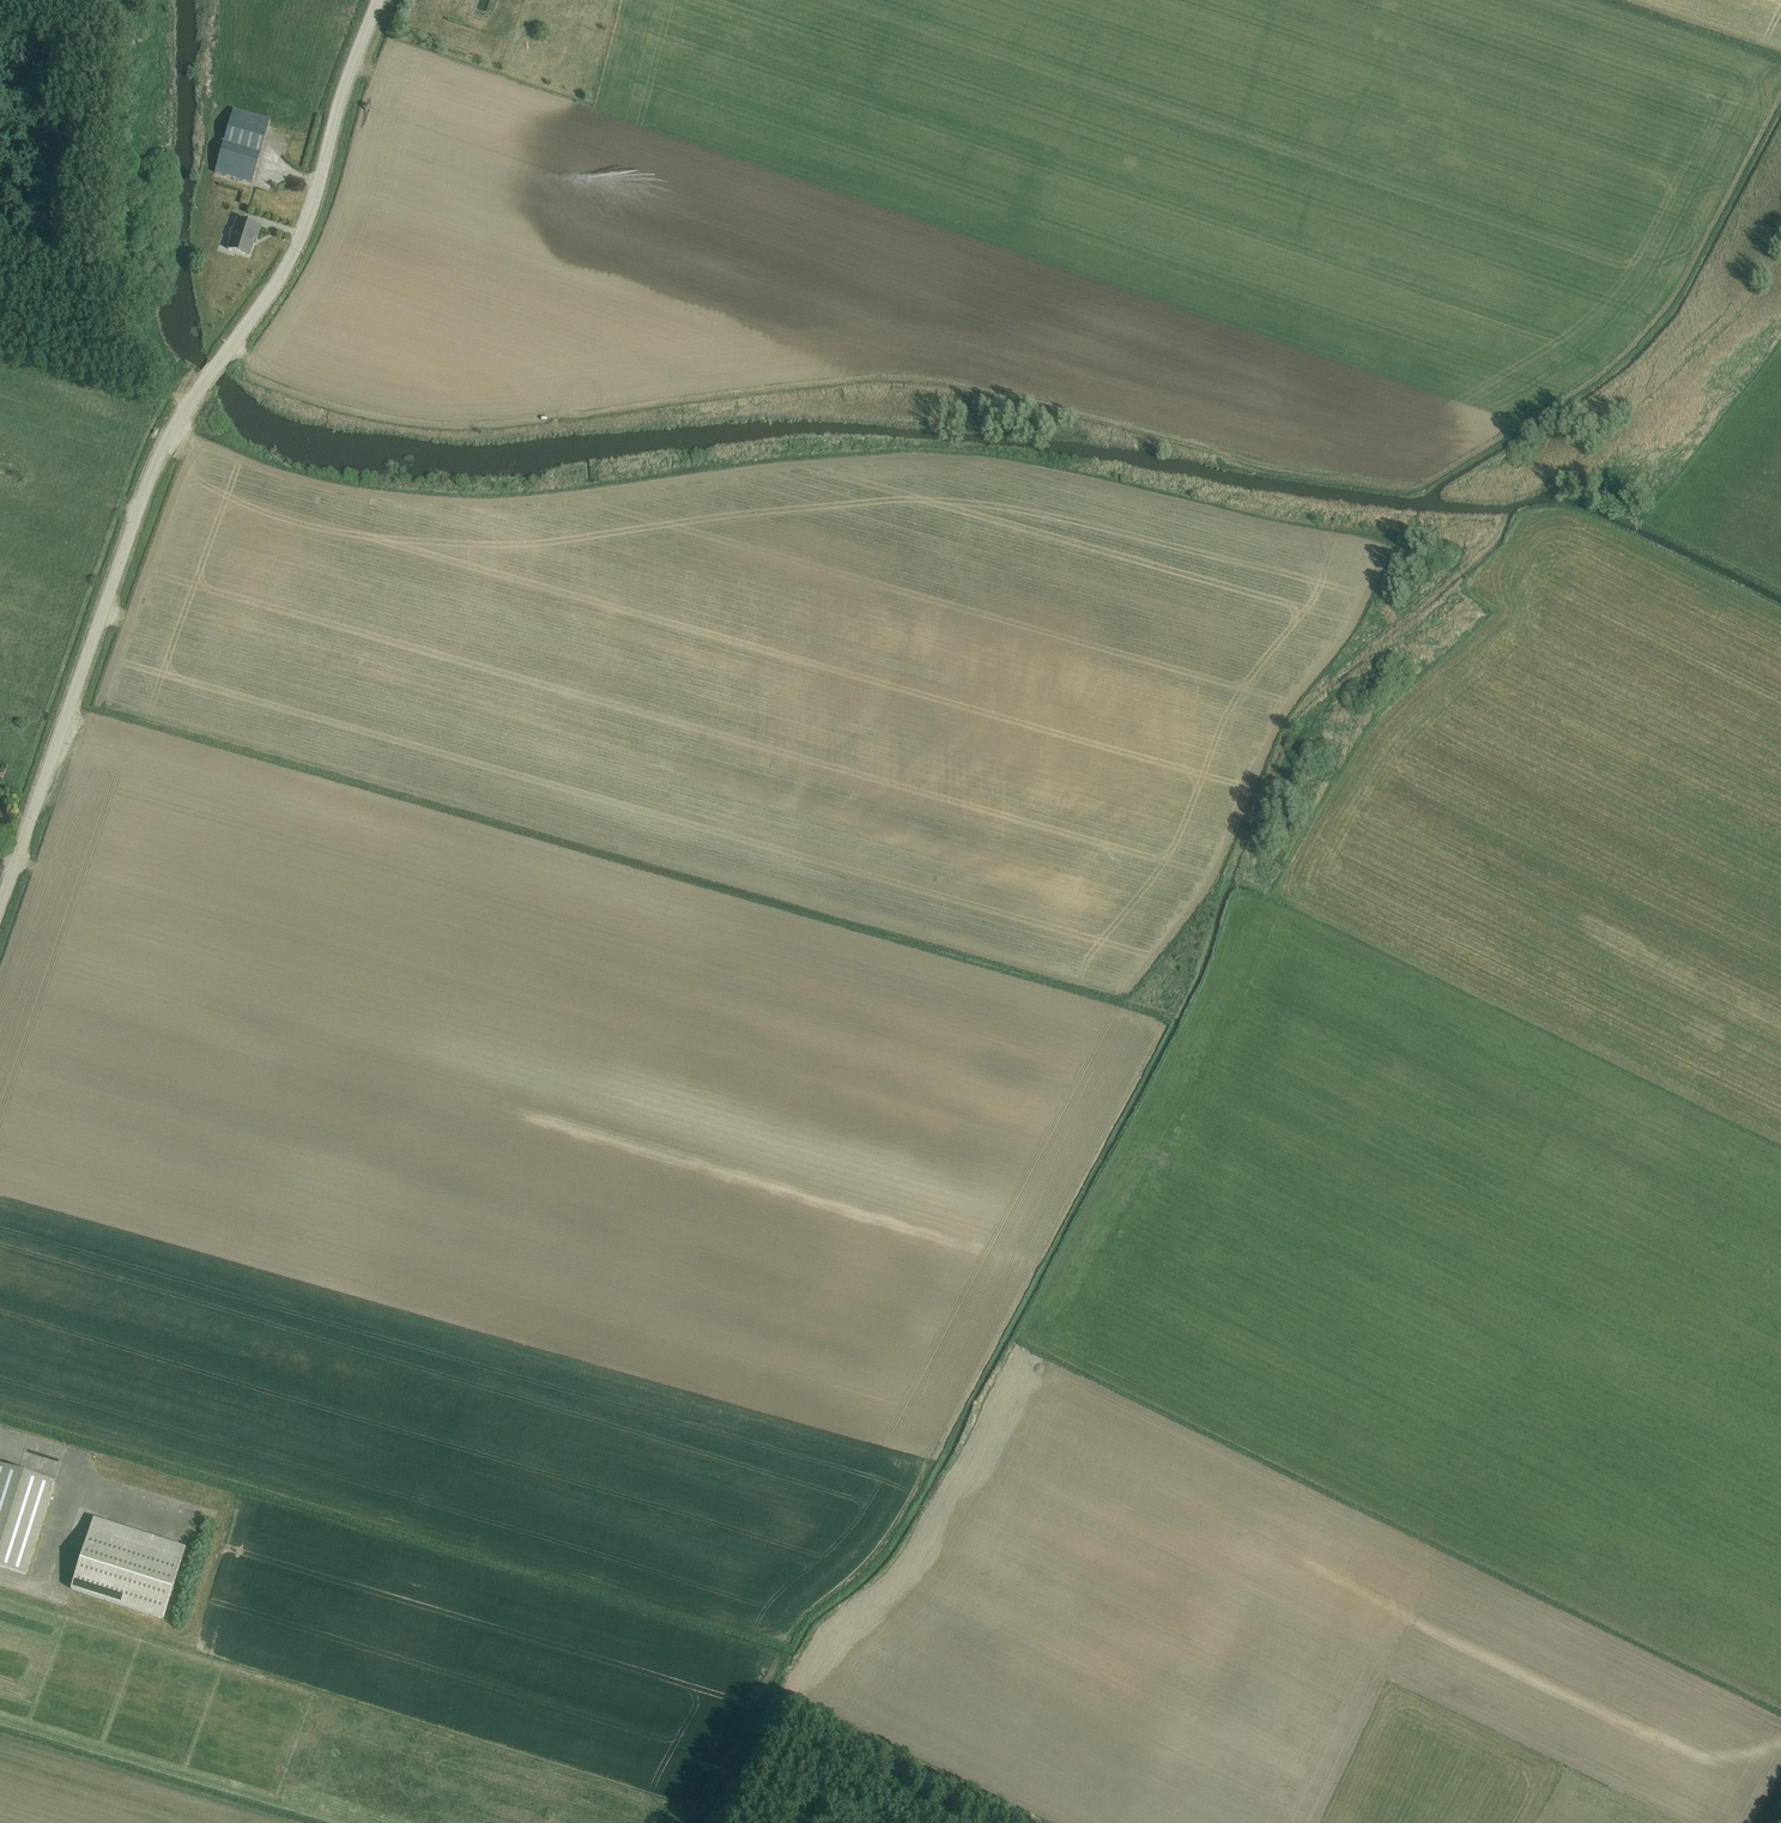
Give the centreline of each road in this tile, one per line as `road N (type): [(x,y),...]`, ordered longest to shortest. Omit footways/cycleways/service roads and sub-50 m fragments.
road 1 (unclassified): [(0,890),(141,482),(158,445),(296,250),(378,0)]

